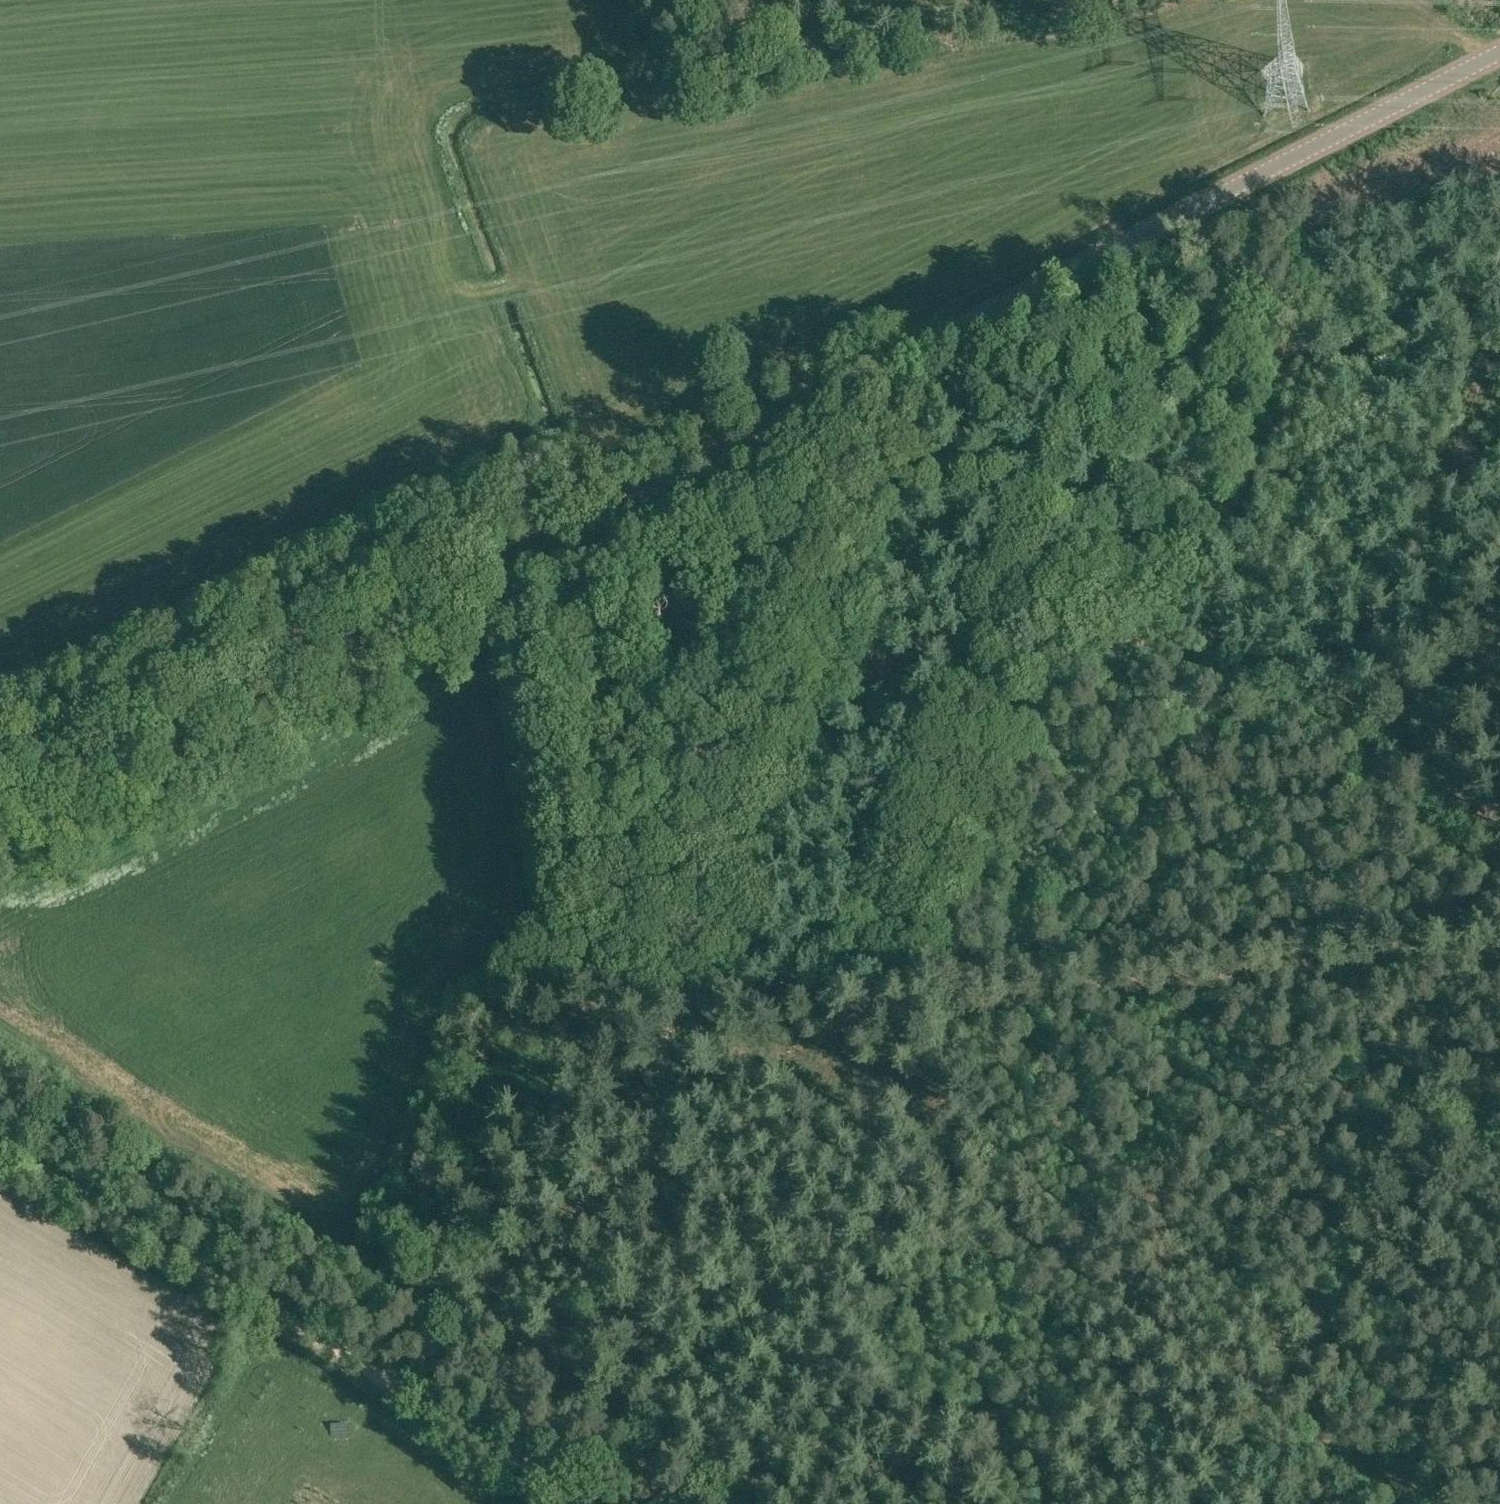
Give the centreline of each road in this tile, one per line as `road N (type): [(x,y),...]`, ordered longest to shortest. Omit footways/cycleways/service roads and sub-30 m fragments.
road 1 (secondary): [(0,821),(1499,64)]
road 2 (track): [(0,1164),(592,1503)]

